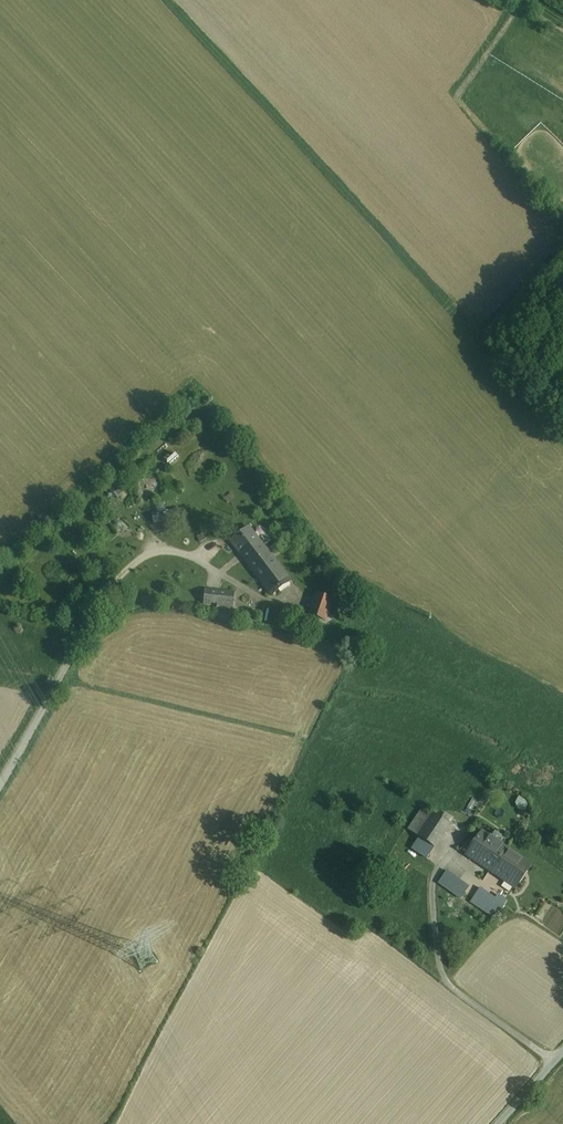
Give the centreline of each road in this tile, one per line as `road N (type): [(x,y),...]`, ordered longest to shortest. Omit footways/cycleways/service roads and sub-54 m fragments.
road 1 (track): [(449,304),(175,0)]

